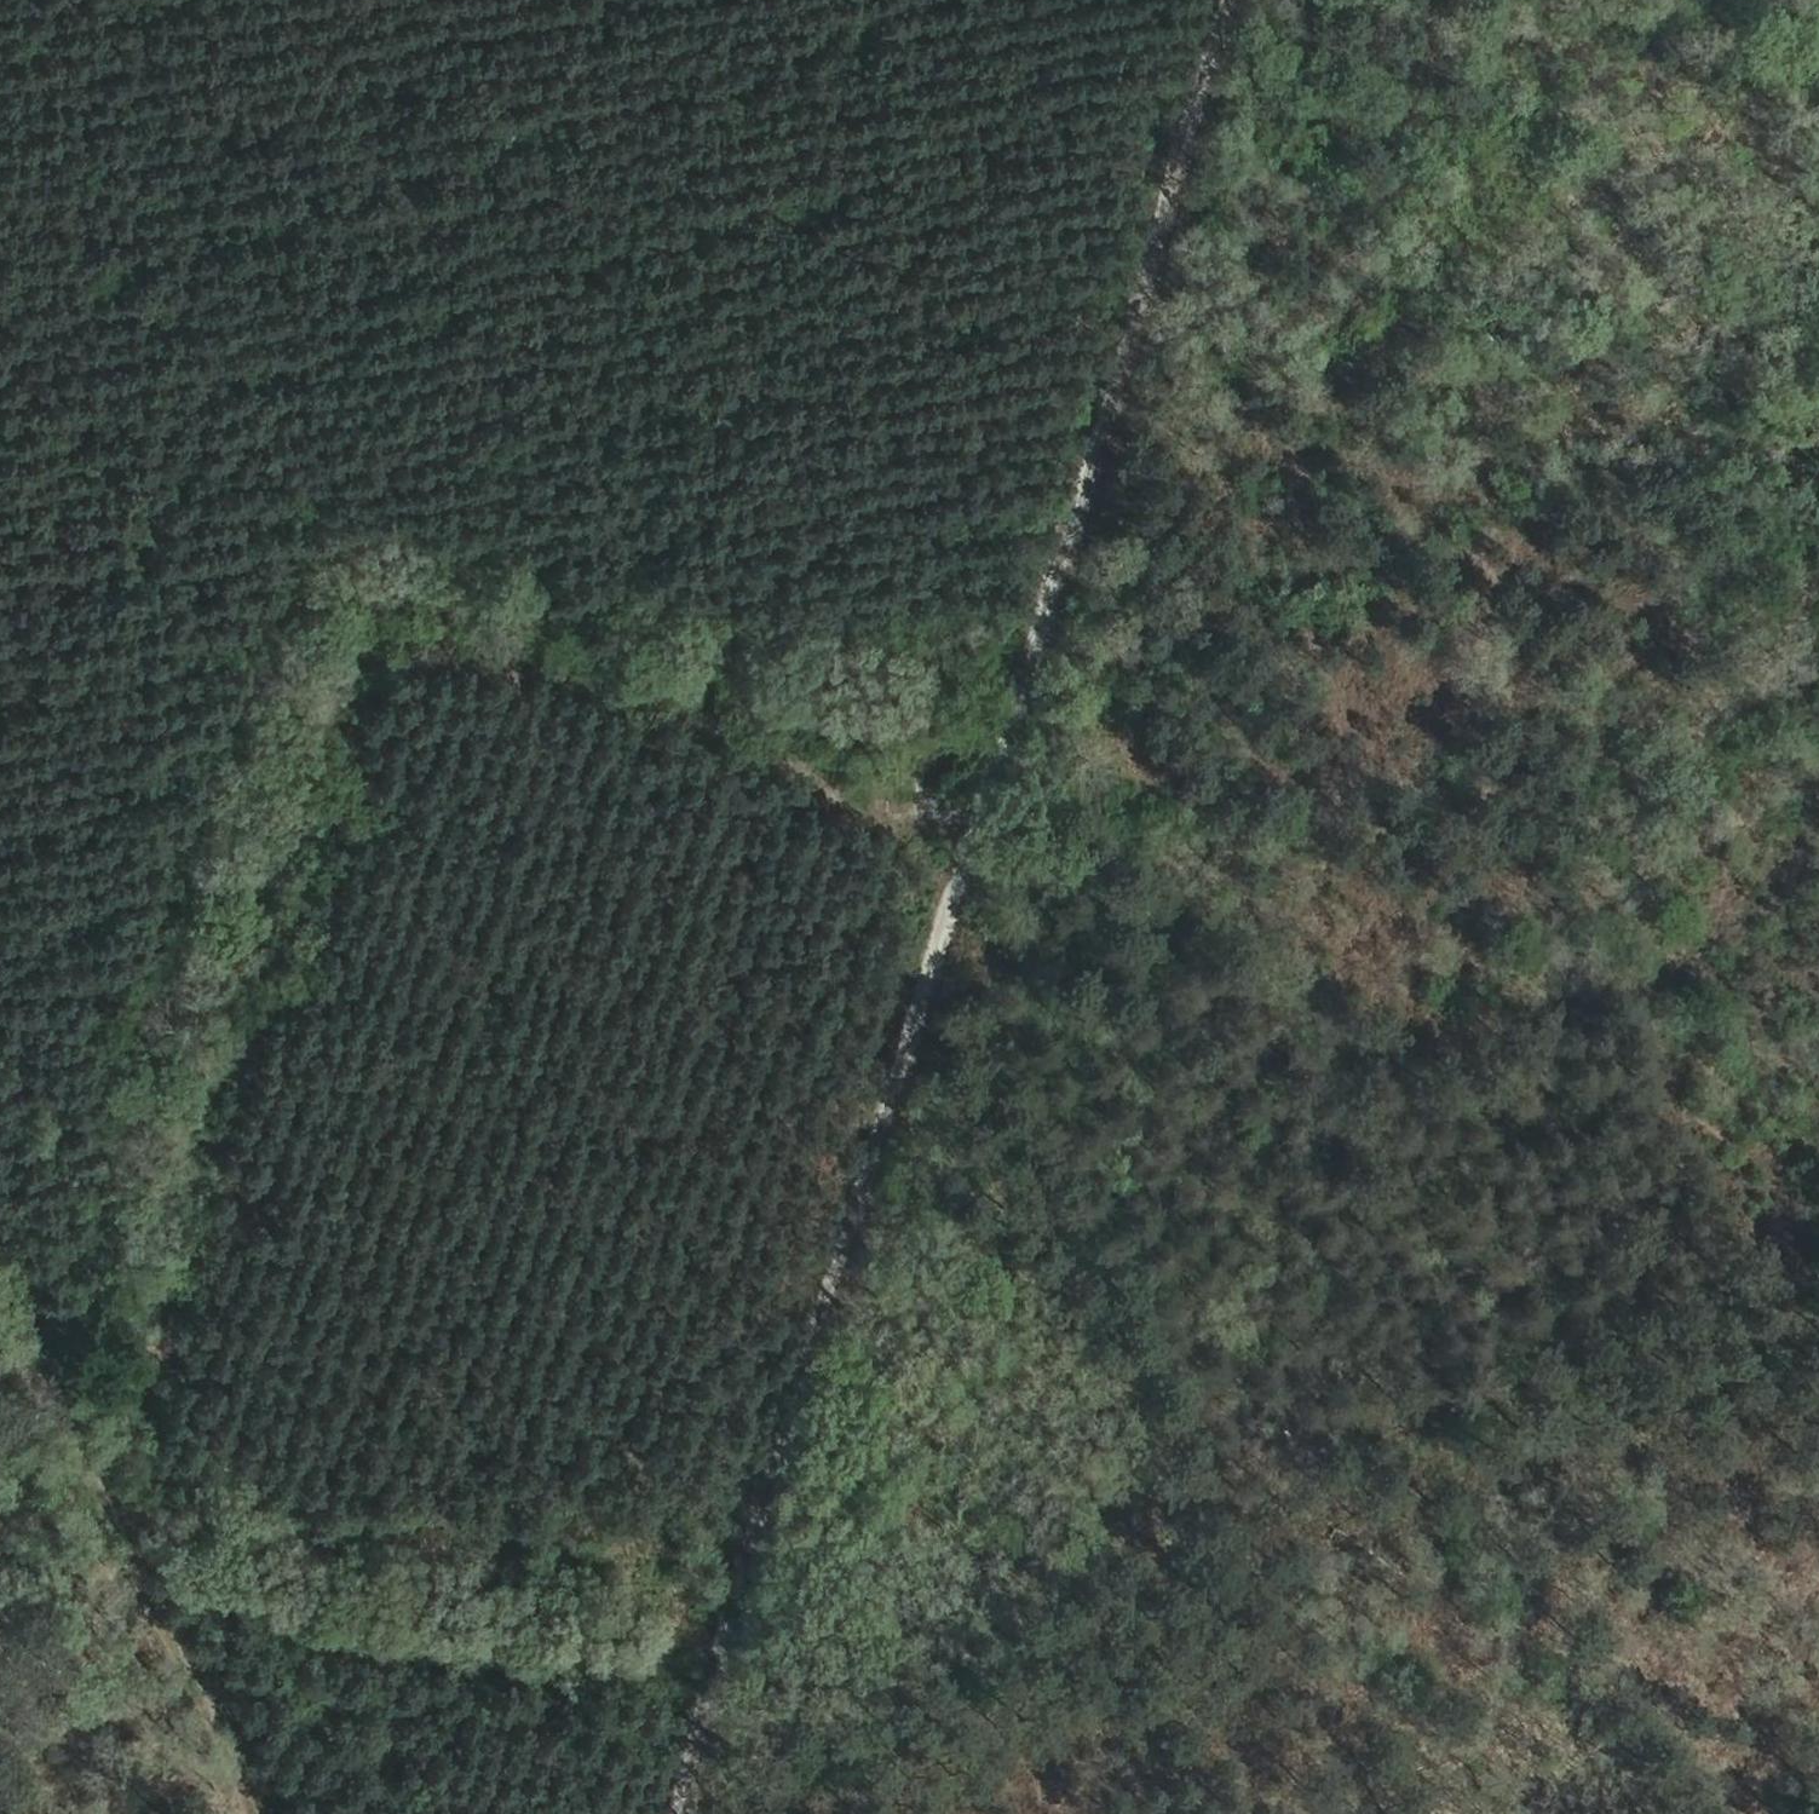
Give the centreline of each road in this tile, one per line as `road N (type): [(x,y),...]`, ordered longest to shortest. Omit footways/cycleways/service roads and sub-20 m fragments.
road 1 (track): [(1255,0),(999,832),(929,1116),(696,1813)]
road 2 (track): [(255,1813),(0,1299)]

